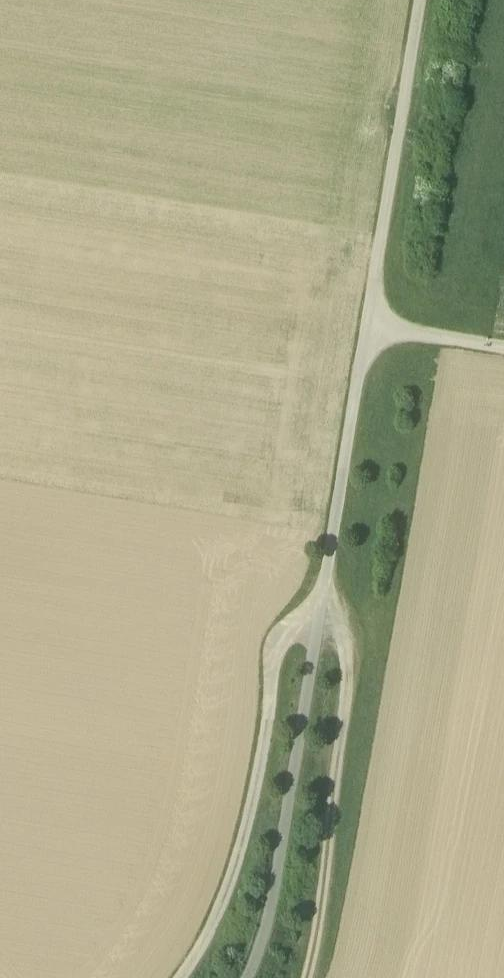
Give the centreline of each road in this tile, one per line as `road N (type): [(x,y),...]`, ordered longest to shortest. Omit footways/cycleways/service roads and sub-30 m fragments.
road 1 (track): [(424,0),(272,921),(251,977)]
road 2 (track): [(180,977),(238,858),(277,642),(297,620),(324,618)]
road 3 (track): [(314,977),(355,657),(345,631),(324,618)]
road 4 (track): [(503,347),(370,325)]

